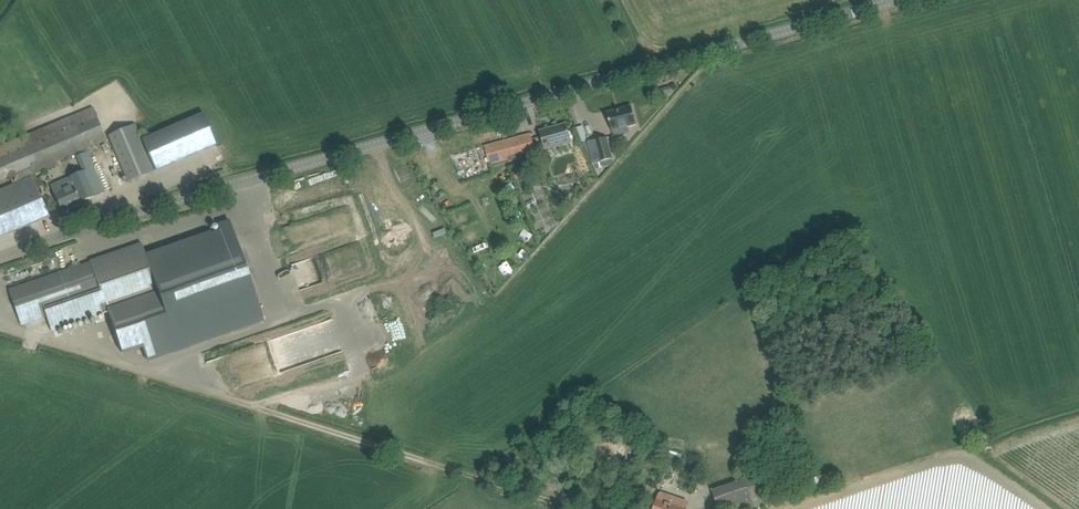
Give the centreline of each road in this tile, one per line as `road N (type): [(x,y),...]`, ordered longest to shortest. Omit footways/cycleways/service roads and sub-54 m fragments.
road 1 (tertiary): [(0,257),(896,0)]
road 2 (track): [(583,508),(0,327)]

